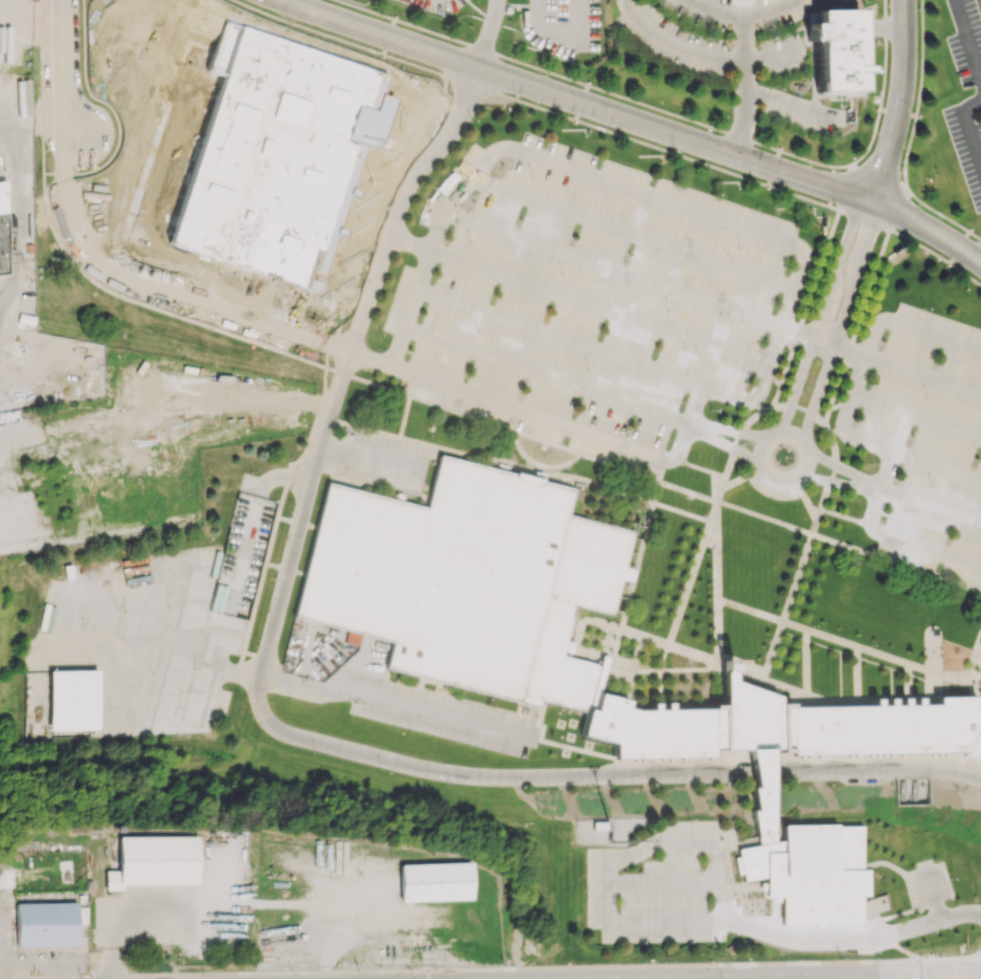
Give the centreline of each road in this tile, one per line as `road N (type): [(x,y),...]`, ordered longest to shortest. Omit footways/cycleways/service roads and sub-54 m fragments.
road 1 (tertiary): [(871,202),(475,68)]
road 2 (residential): [(906,0),(902,100),(871,202)]
road 3 (tertiary): [(475,68),(280,0)]
road 4 (residential): [(60,0),(58,101),(74,128)]
road 5 (tertiary): [(980,261),(871,202)]

